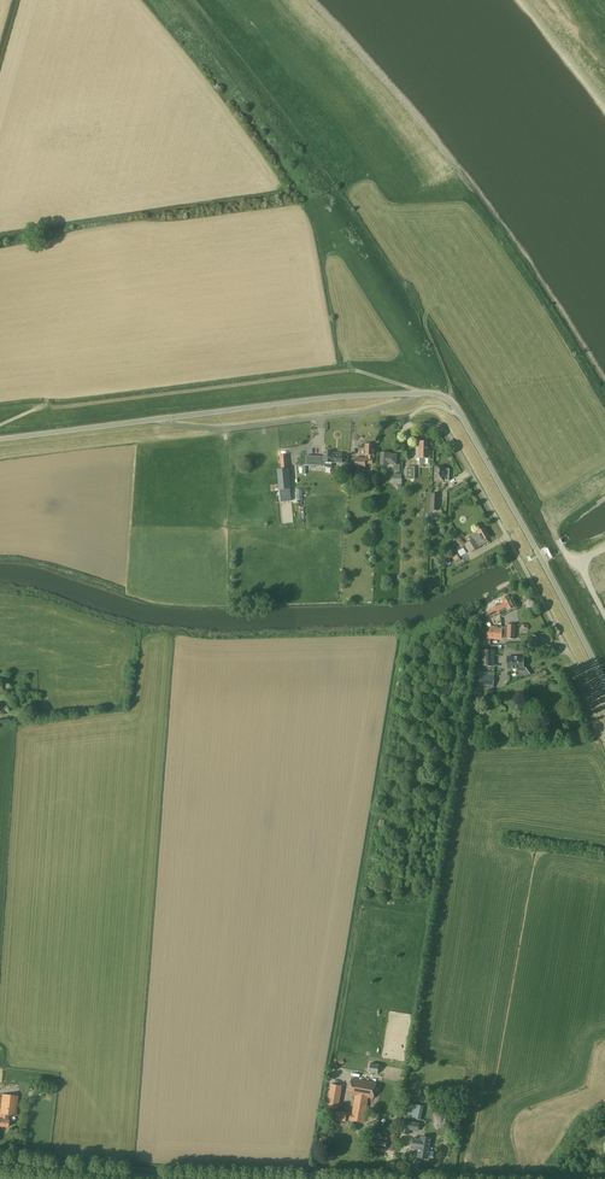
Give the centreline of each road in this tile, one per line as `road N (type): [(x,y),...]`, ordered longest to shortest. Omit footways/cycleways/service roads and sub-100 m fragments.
road 1 (unclassified): [(604,711),(452,441),(436,426),(408,427),(424,408),(459,413)]
road 2 (track): [(33,410),(345,371),(419,394)]
road 3 (tertiary): [(604,684),(459,413)]
road 4 (unclassified): [(159,420),(222,431),(371,412),(415,394)]
road 5 (tertiary): [(159,420),(415,394)]
road 6 (tertiary): [(0,1163),(177,1178)]
road 7 (tertiary): [(0,439),(159,420)]

